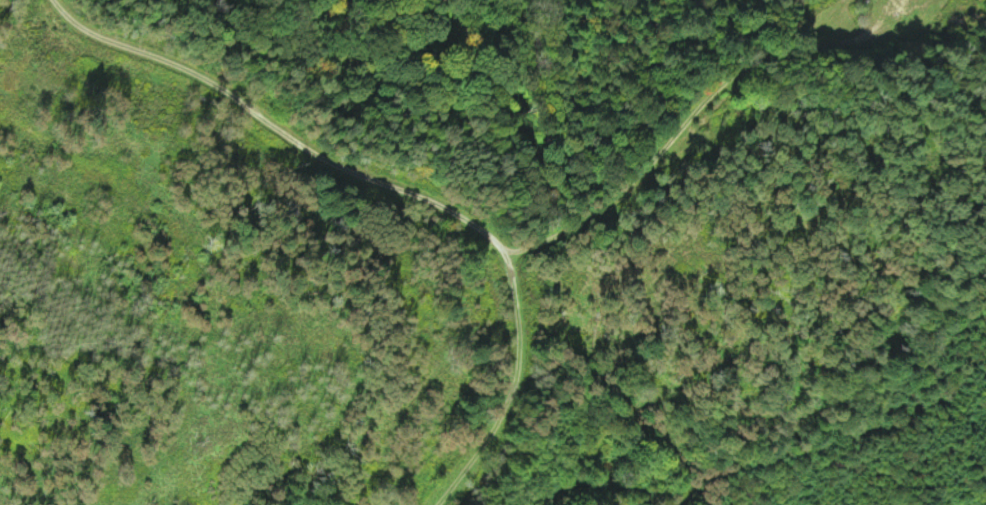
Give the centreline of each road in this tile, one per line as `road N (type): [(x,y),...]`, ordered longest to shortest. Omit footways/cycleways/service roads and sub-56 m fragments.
road 1 (track): [(550,148),(639,140),(804,41),(887,18),(949,42),(970,109),(965,183),(887,252),(810,304),(730,304),(563,262)]
road 2 (track): [(292,0),(347,54),(499,106),(550,148),(563,226),(563,319),(535,383),(478,440),(299,504)]
road 3 (track): [(0,84),(121,190),(304,200),(392,231),(410,298),(352,363),(281,408),(247,445),(255,504)]
road 4 (track): [(0,215),(277,0)]

